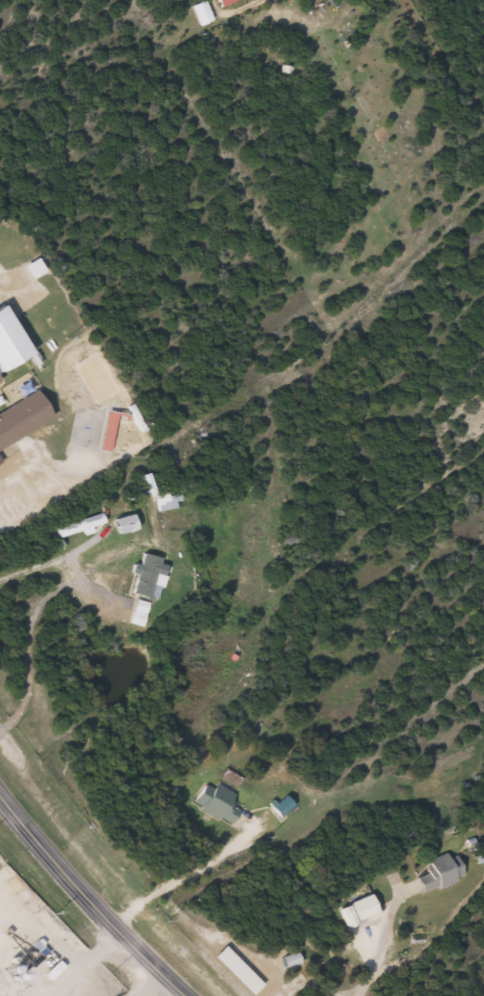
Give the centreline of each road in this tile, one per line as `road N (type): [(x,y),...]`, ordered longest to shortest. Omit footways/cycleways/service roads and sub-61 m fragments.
road 1 (secondary): [(194,995),(58,865),(0,794)]

